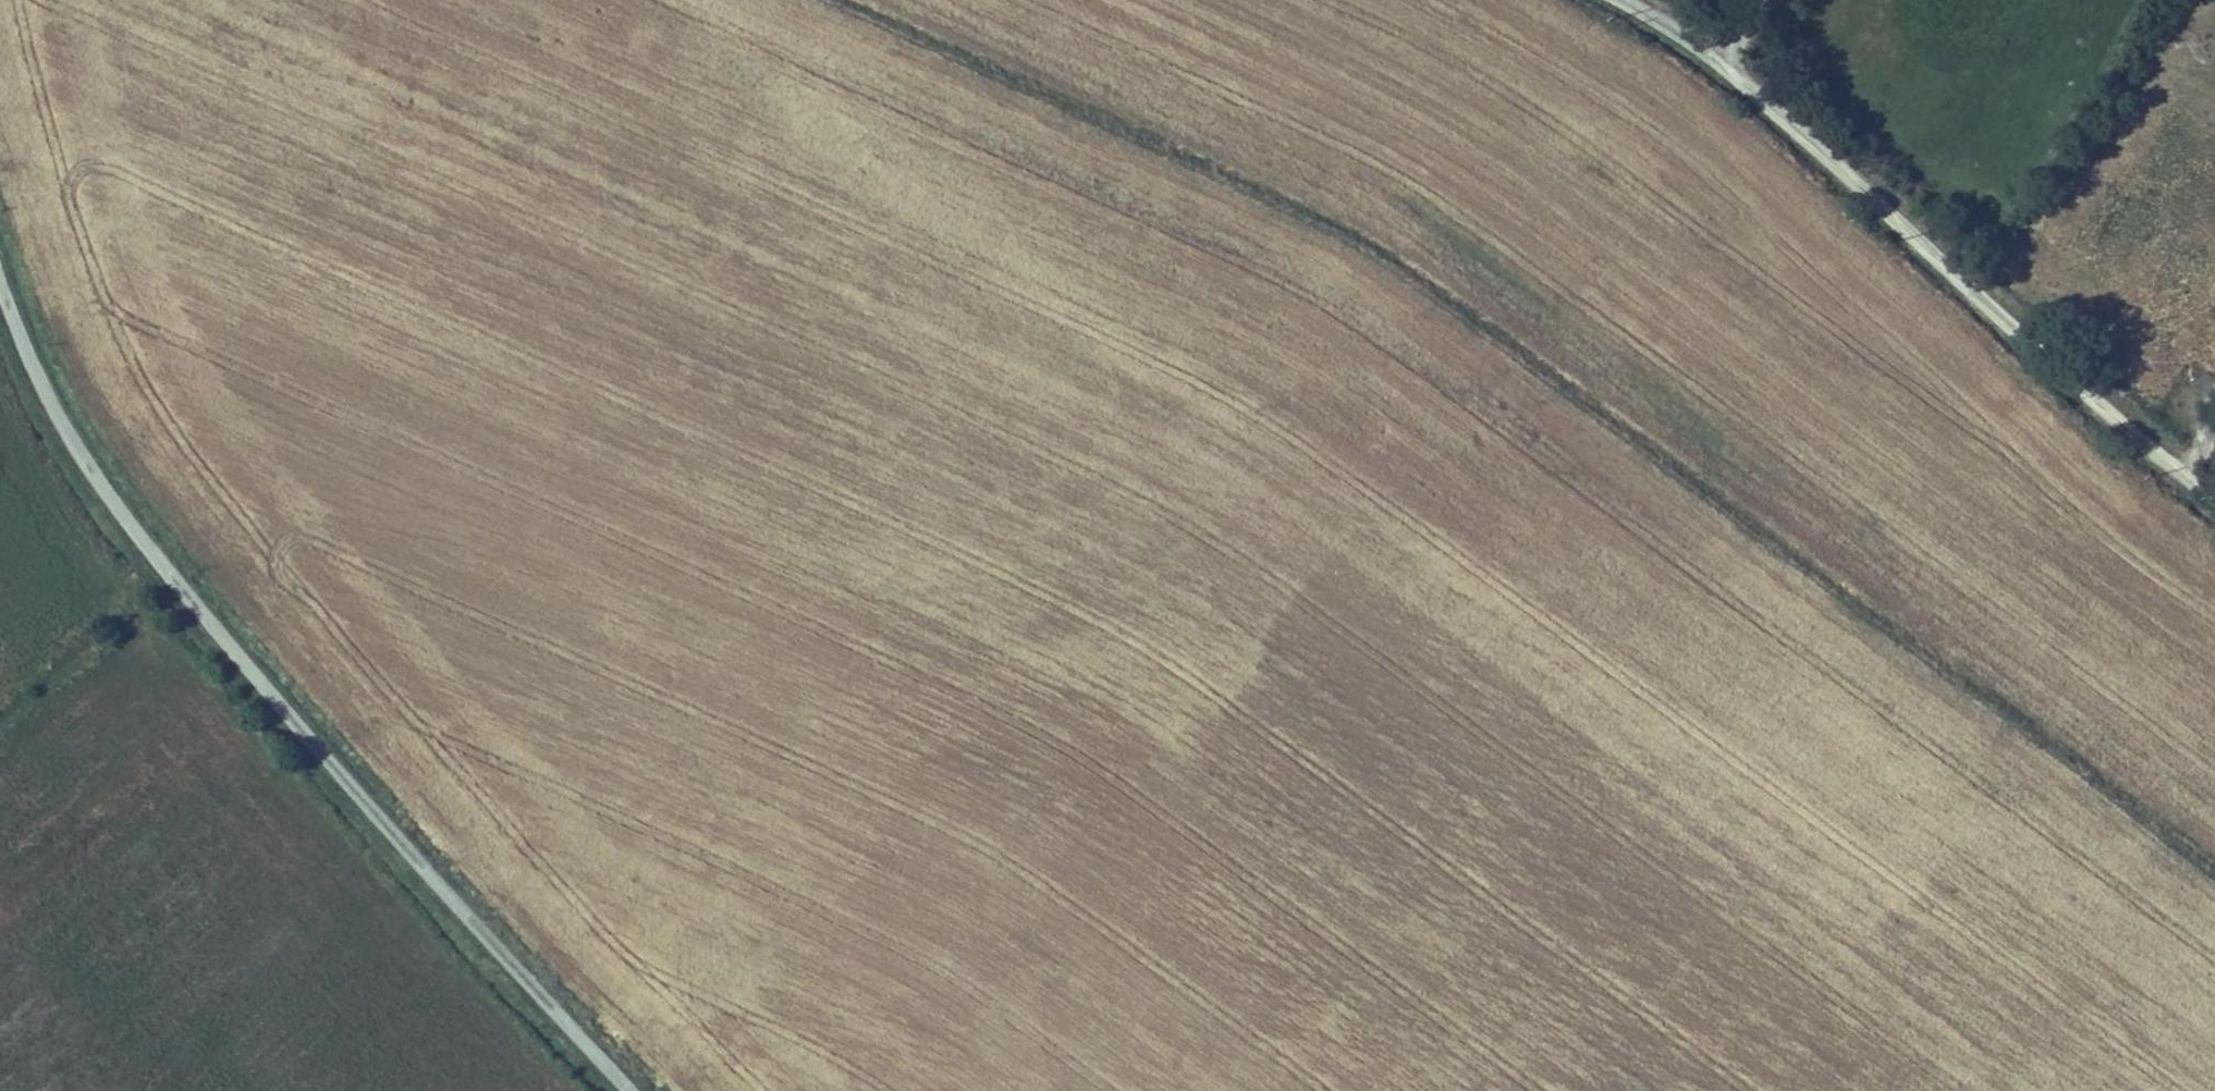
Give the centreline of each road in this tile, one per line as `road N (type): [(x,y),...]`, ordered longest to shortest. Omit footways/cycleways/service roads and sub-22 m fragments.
road 1 (tertiary): [(626,1090),(171,583),(56,419),(0,284)]
road 2 (unclassified): [(2214,505),(1743,87),(1614,0)]

